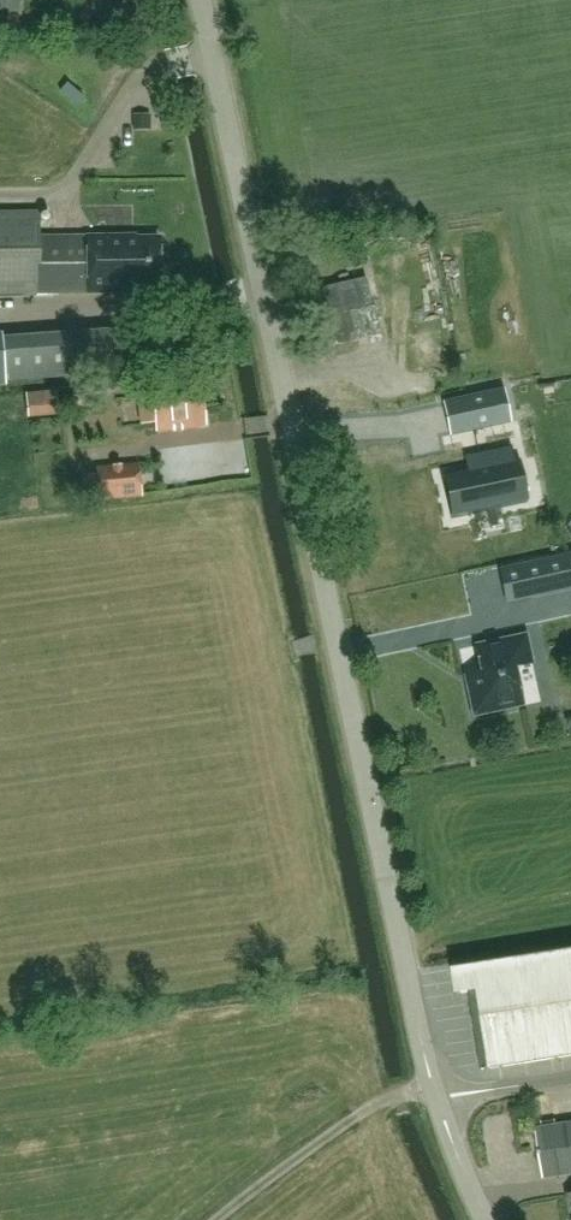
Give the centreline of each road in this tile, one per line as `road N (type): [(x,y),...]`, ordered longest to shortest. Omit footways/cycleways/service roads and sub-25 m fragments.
road 1 (tertiary): [(441,1099),(199,0)]
road 2 (track): [(436,1087),(378,1101),(215,1219)]
road 3 (unclassified): [(441,1099),(570,1076)]
road 4 (tertiary): [(488,1219),(441,1099)]

